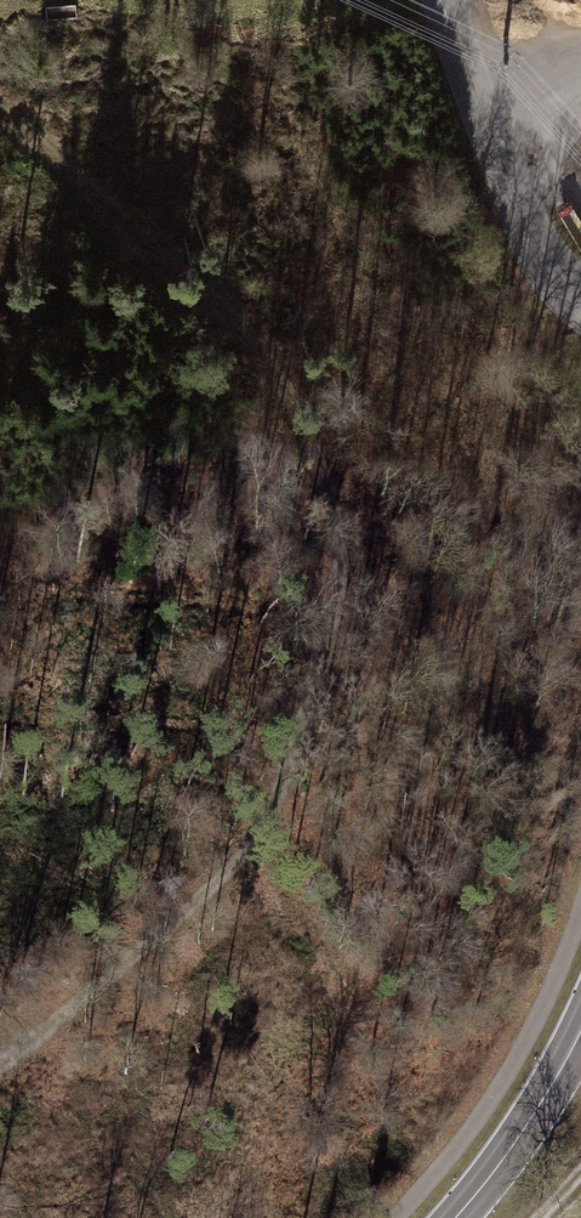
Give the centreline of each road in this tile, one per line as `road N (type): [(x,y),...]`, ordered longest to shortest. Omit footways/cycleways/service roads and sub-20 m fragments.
road 1 (track): [(0,156),(116,210),(222,310),(297,398),(339,516),(336,624),(285,765),(231,869),(0,1070)]
road 2 (tertiary): [(441,0),(531,234),(580,296)]
road 3 (primary): [(454,1217),(524,1129),(580,1034)]

